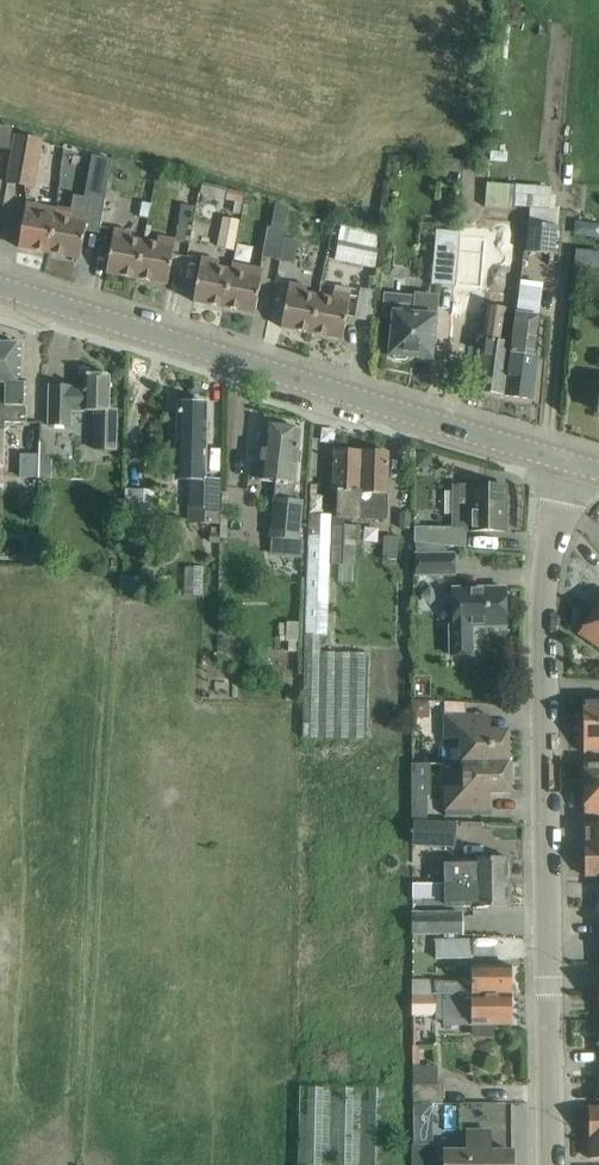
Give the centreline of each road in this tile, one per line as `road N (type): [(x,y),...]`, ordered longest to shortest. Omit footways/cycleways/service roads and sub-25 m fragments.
road 1 (residential): [(551,1164),(544,607),(573,463)]
road 2 (tertiary): [(573,463),(0,287)]

